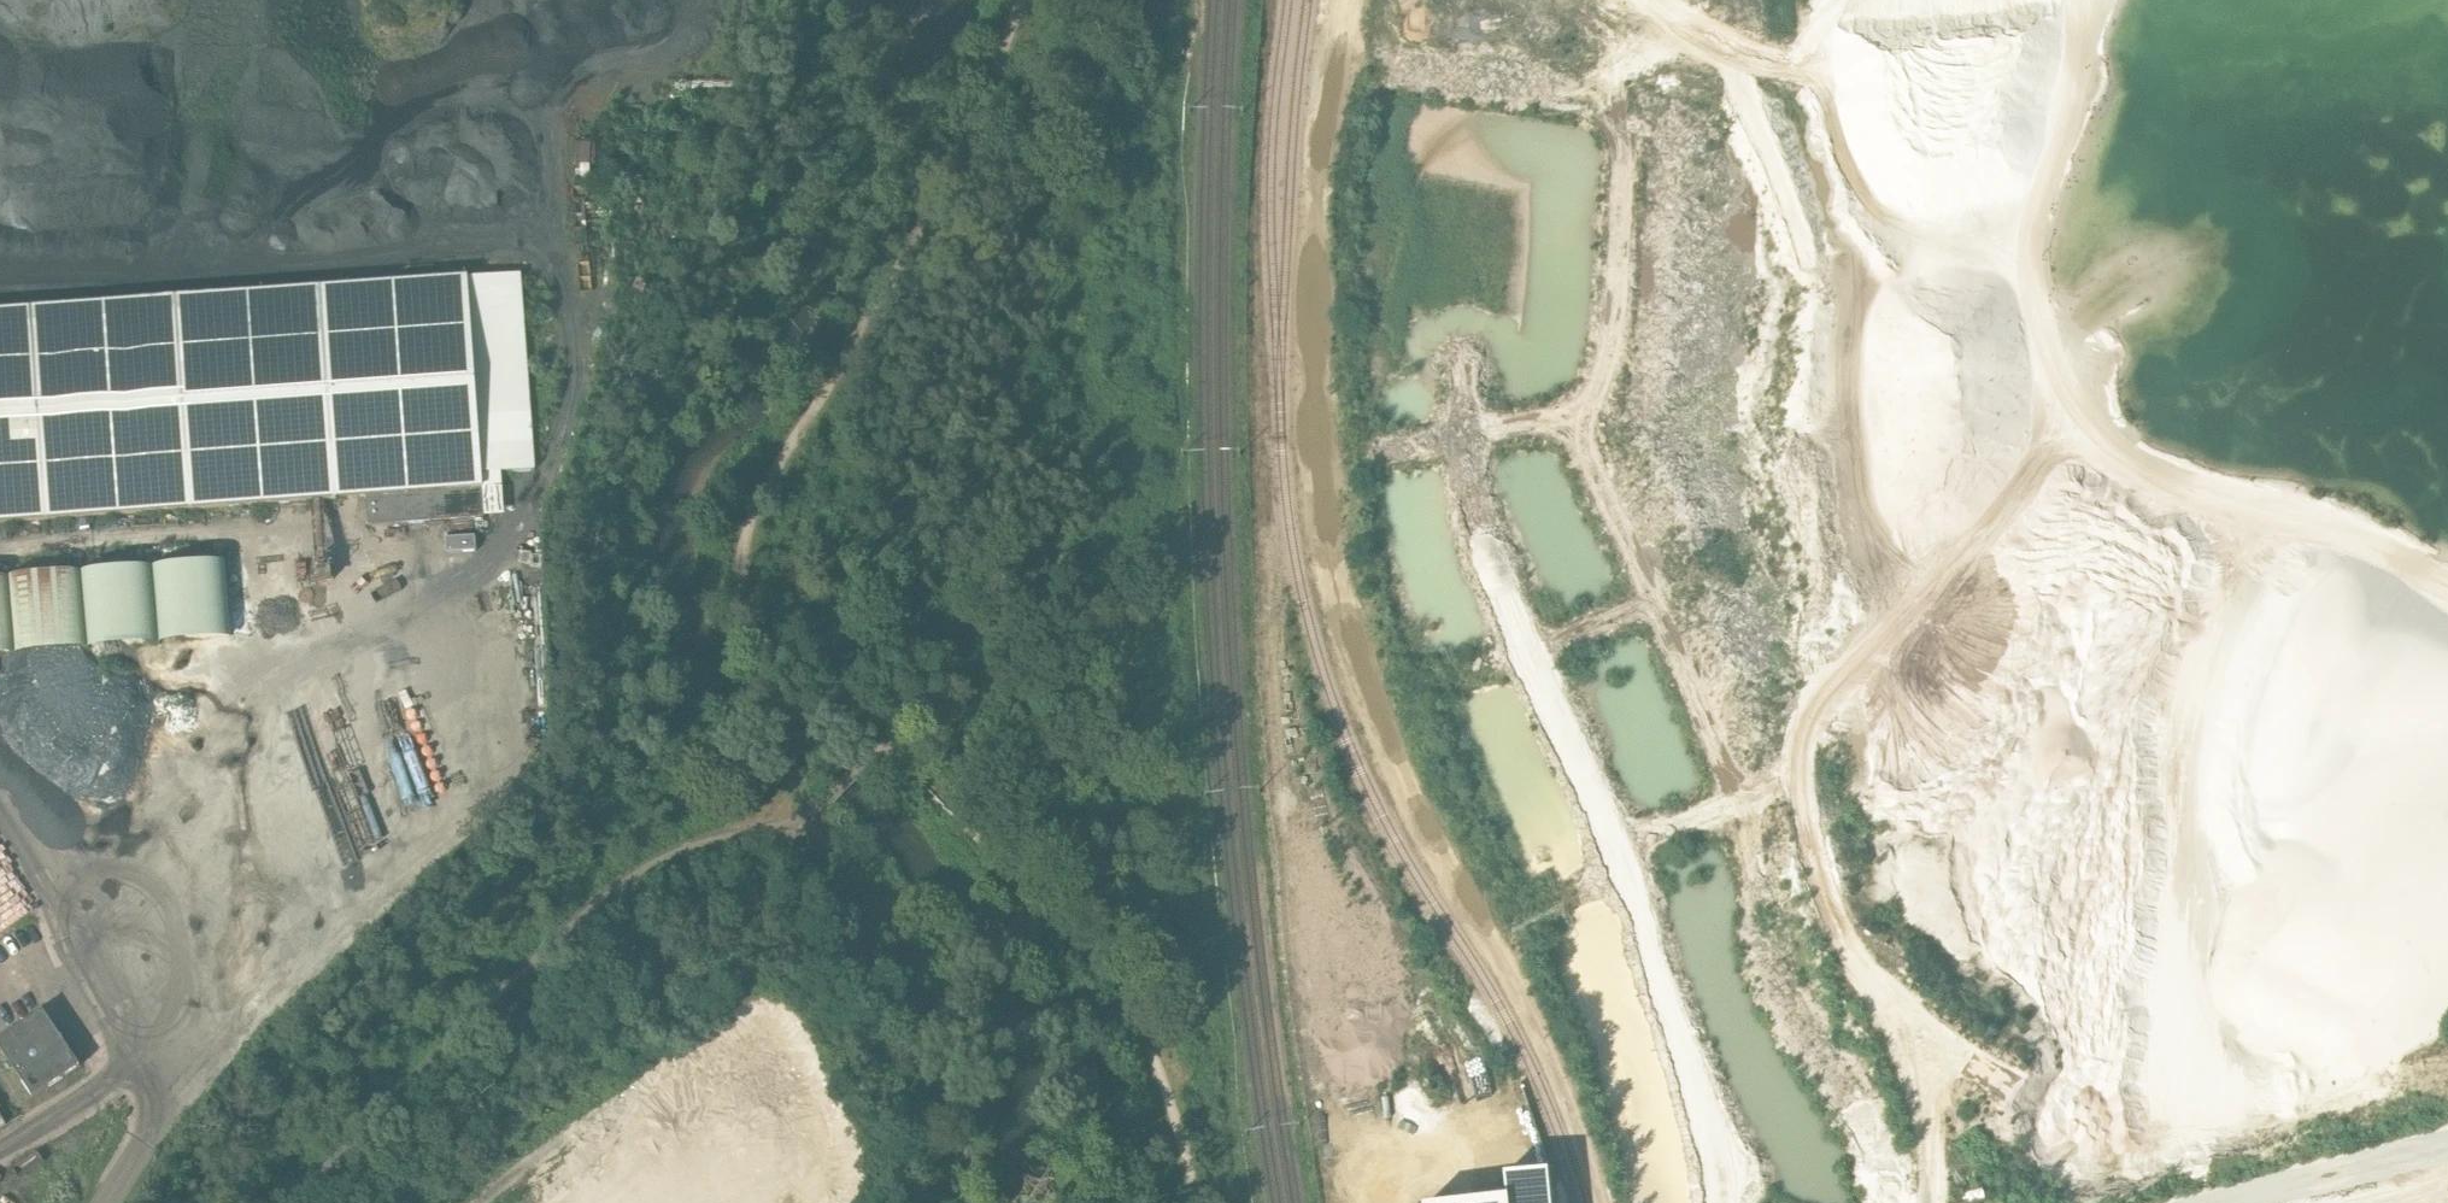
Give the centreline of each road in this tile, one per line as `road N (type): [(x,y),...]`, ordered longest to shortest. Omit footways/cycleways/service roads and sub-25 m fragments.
road 1 (track): [(1386,0),(1339,80),(1319,138),(1303,480),(1322,617),(1370,745),(1541,1036),(1602,1202)]
road 2 (track): [(880,747),(779,653),(779,594),(1034,0)]
road 3 (track): [(1206,1202),(1180,1111),(1135,1017),(880,747)]

